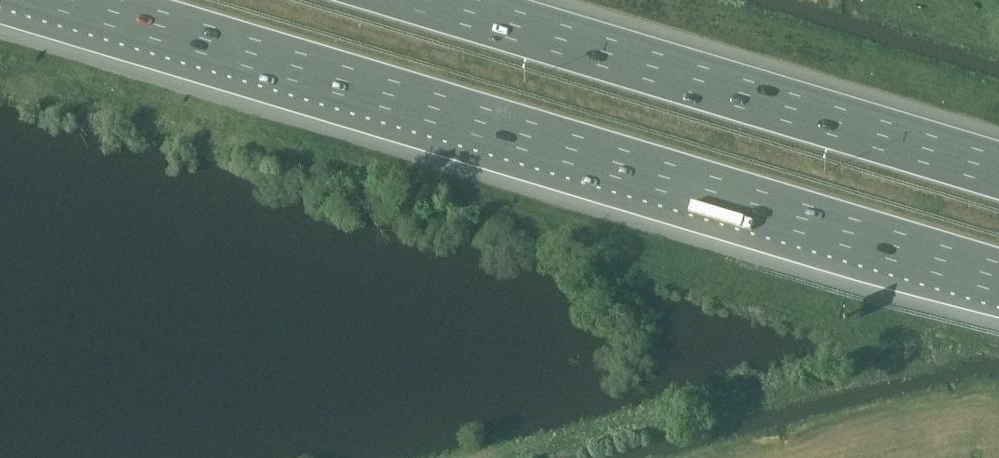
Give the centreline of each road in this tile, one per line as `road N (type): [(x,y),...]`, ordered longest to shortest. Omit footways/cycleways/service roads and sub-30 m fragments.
road 1 (motorway): [(73,0),(998,277)]
road 2 (motorway): [(998,172),(424,0)]
road 3 (track): [(622,420),(474,457)]

